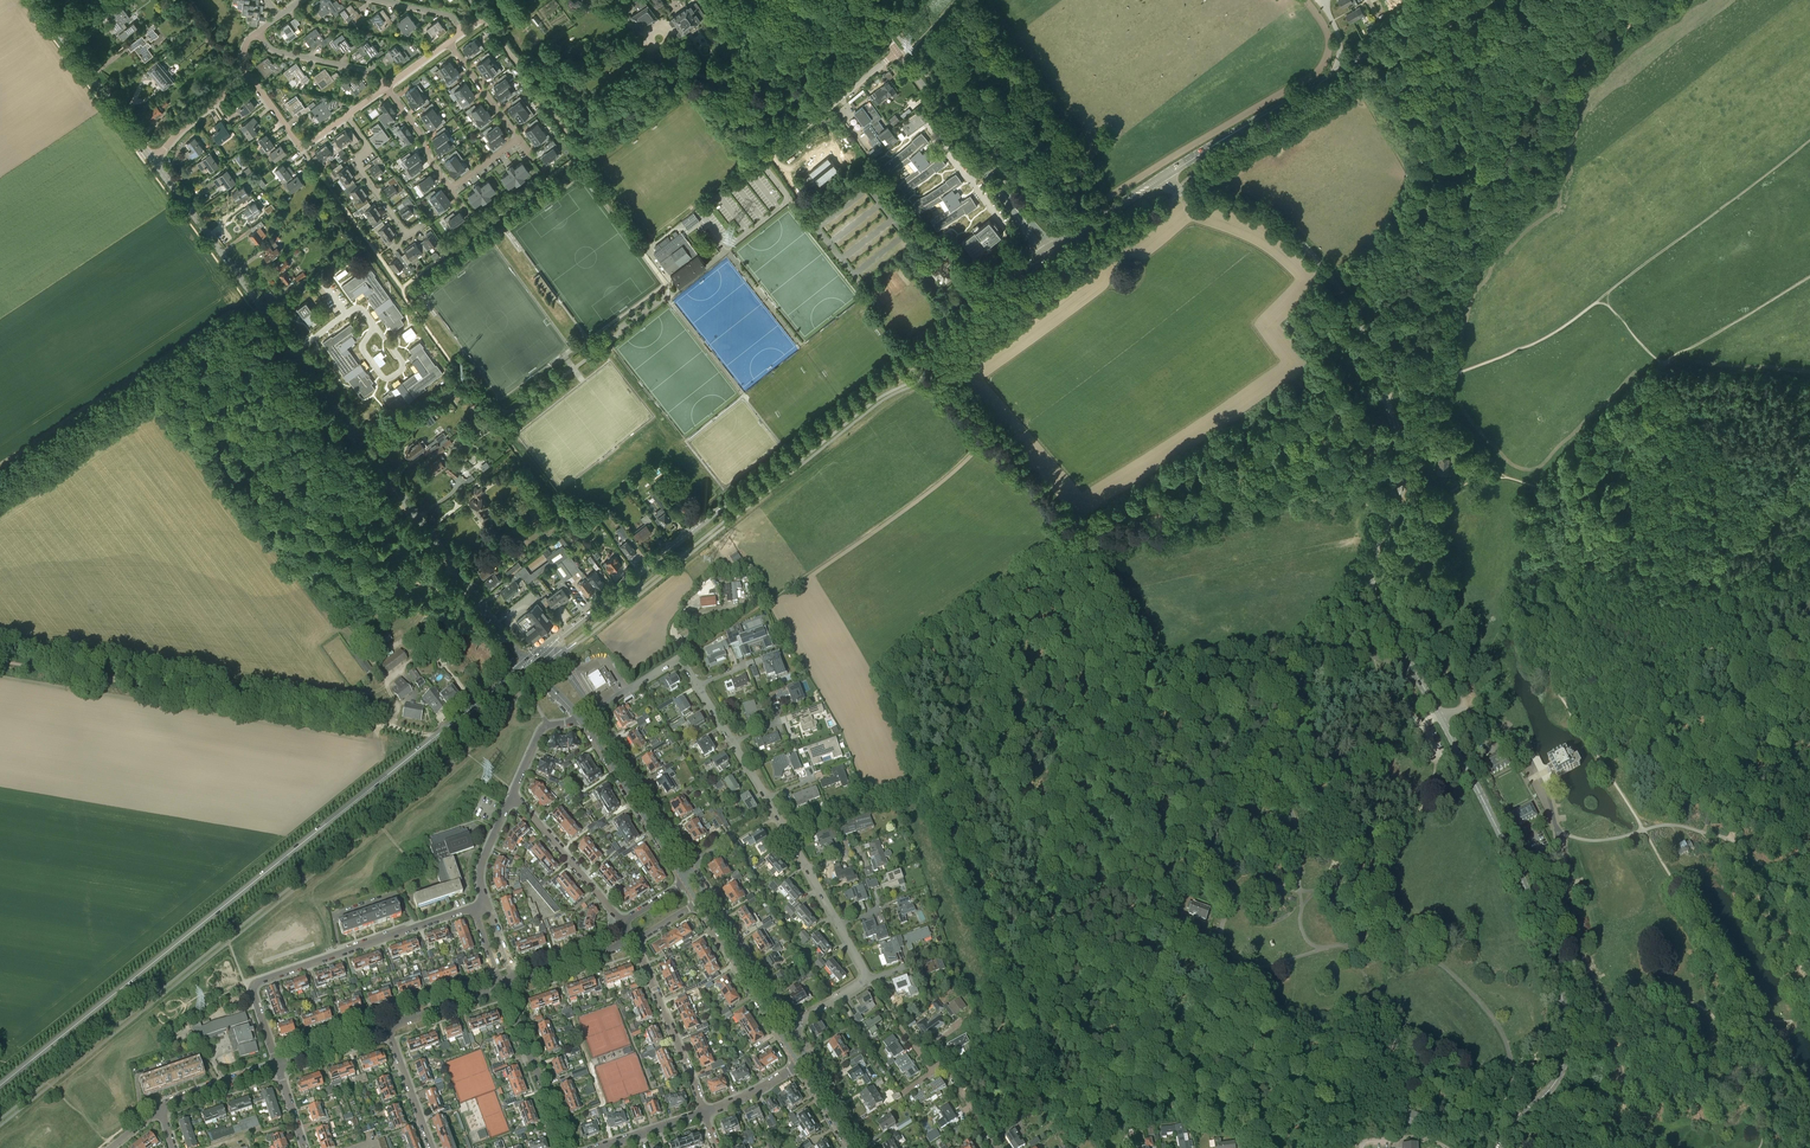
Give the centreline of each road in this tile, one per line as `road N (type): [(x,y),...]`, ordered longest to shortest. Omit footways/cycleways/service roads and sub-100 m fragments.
road 1 (secondary): [(1499,1147),(1558,1077),(1567,1020),(1518,870),(1376,601),(1374,554),(1403,482),(1387,399),(1345,297),(1301,244),(1271,221),(1161,177)]
road 2 (secondary): [(0,1086),(519,670)]
road 3 (secondary): [(548,647),(993,292)]
road 4 (track): [(985,429),(1077,535),(1072,580),(1084,668),(1180,758),(1207,765),(1244,754)]
road 5 (track): [(1809,141),(1560,329),(1442,378)]
road 6 (track): [(0,661),(413,731)]
road 7 (track): [(916,647),(891,666),(886,685),(1011,1012)]
road 8 (track): [(1727,838),(1753,806),(1769,754),(1796,717),(1757,694),(1746,677),(1767,576),(1697,553)]
road 9 (track): [(1643,830),(1542,656),(1570,558),(1568,501)]
road 10 (track): [(1607,1020),(1565,910),(1546,791),(1519,741),(1464,711)]
road 11 (track): [(1079,543),(1144,518),(1235,515),(1364,491),(1399,496)]
road 12 (residential): [(487,613),(296,353)]
road 13 (track): [(263,307),(0,489)]
road 14 (residential): [(277,1065),(256,983),(474,907)]
road 15 (track): [(916,647),(943,731),(987,799),(1027,834),(1106,851)]
road 16 (track): [(1591,56),(1562,92),(1523,212),(1463,278),(1452,305)]
road 17 (track): [(1482,481),(1446,499),(1418,593),(1425,646),(1461,693),(1464,711)]
road 18 (track): [(1032,1012),(1124,1087),(1217,1122),(1258,1147)]
road 19 (residential): [(296,353),(153,160)]
road 20 (track): [(1762,1029),(1643,830)]
road 21 (track): [(1251,968),(1201,989),(1032,1012)]
road 22 (secondary): [(1161,177),(1343,69)]
road 23 (track): [(1727,838),(1719,850),(1723,867),(1809,1022)]
road 24 (track): [(1078,538),(916,647)]
road 25 (track): [(1732,835),(1691,736),(1646,662)]
road 26 (secondary): [(1012,206),(897,52)]
road 27 (residential): [(704,1113),(634,941)]
road 28 (tertiary): [(688,865),(596,711)]
road 29 (tertiary): [(582,721),(678,871)]
road 30 (track): [(1665,374),(1775,511)]
road 31 (residential): [(566,1147),(505,986)]
road 32 (unclassified): [(764,161),(897,52)]
road 33 (residential): [(623,923),(513,793)]
road 34 (track): [(1607,1020),(1636,1000),(1665,994),(1725,1025),(1762,1029)]
road 35 (track): [(1646,662),(1742,636),(1809,653)]
road 36 (track): [(1727,838),(1809,980)]
road 37 (track): [(1568,501),(1602,437),(1650,398),(1665,374)]
road 38 (tertiary): [(791,1028),(708,895)]
road 39 (tertiary): [(698,902),(780,1035)]
road 40 (track): [(1027,834),(1025,988)]
road 41 (residential): [(153,160),(64,39)]
road 42 (track): [(838,48),(778,39),(710,14),(700,1)]
road 43 (track): [(1082,811),(1080,773),(1098,718),(1084,668)]
road 44 (track): [(1106,851),(1172,858),(1241,900)]
road 45 (residential): [(387,87),(372,71),(273,50),(258,32)]
road 46 (residential): [(408,236),(357,165),(367,145),(347,116)]
road 47 (secondary): [(1343,69),(1464,0)]
road 48 (track): [(1697,553),(1725,548),(1809,483)]
road 49 (track): [(1642,1147),(1607,1020)]
road 50 (residential): [(153,160),(249,74)]
road 51 (residential): [(432,1147),(387,1027)]
road 52 (track): [(1592,570),(1593,637),(1612,654),(1646,662)]
road 53 (residential): [(514,983),(634,941)]
road 54 (track): [(1000,633),(972,686),(966,725),(951,746)]
road 55 (residential): [(161,1108),(277,1065)]
road 56 (track): [(1025,988),(962,1091)]
road 57 (residential): [(387,1027),(501,988)]
road 58 (residential): [(450,189),(387,87)]

